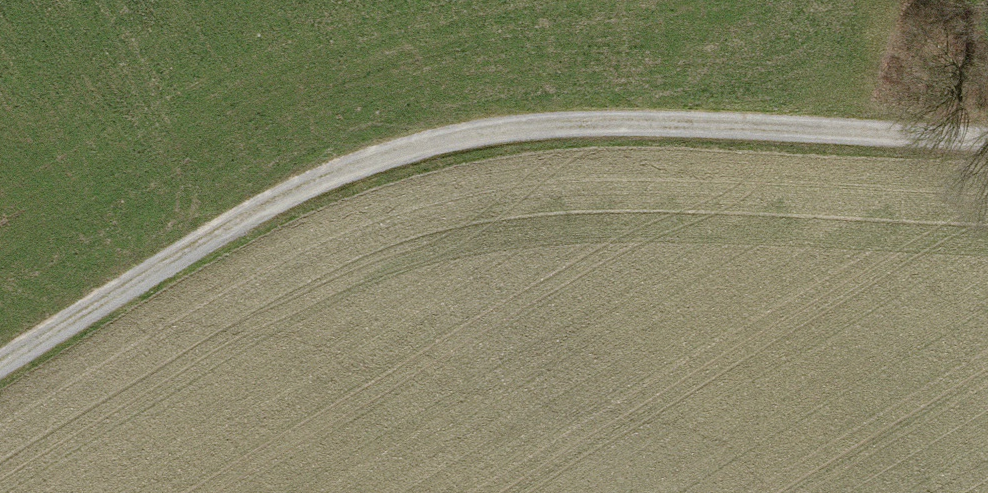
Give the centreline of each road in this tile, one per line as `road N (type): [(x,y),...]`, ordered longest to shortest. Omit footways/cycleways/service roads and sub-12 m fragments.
road 1 (track): [(0,358),(280,191),(403,150),(534,123),(987,130)]
road 2 (track): [(403,150),(474,320),(618,451),(714,492)]

